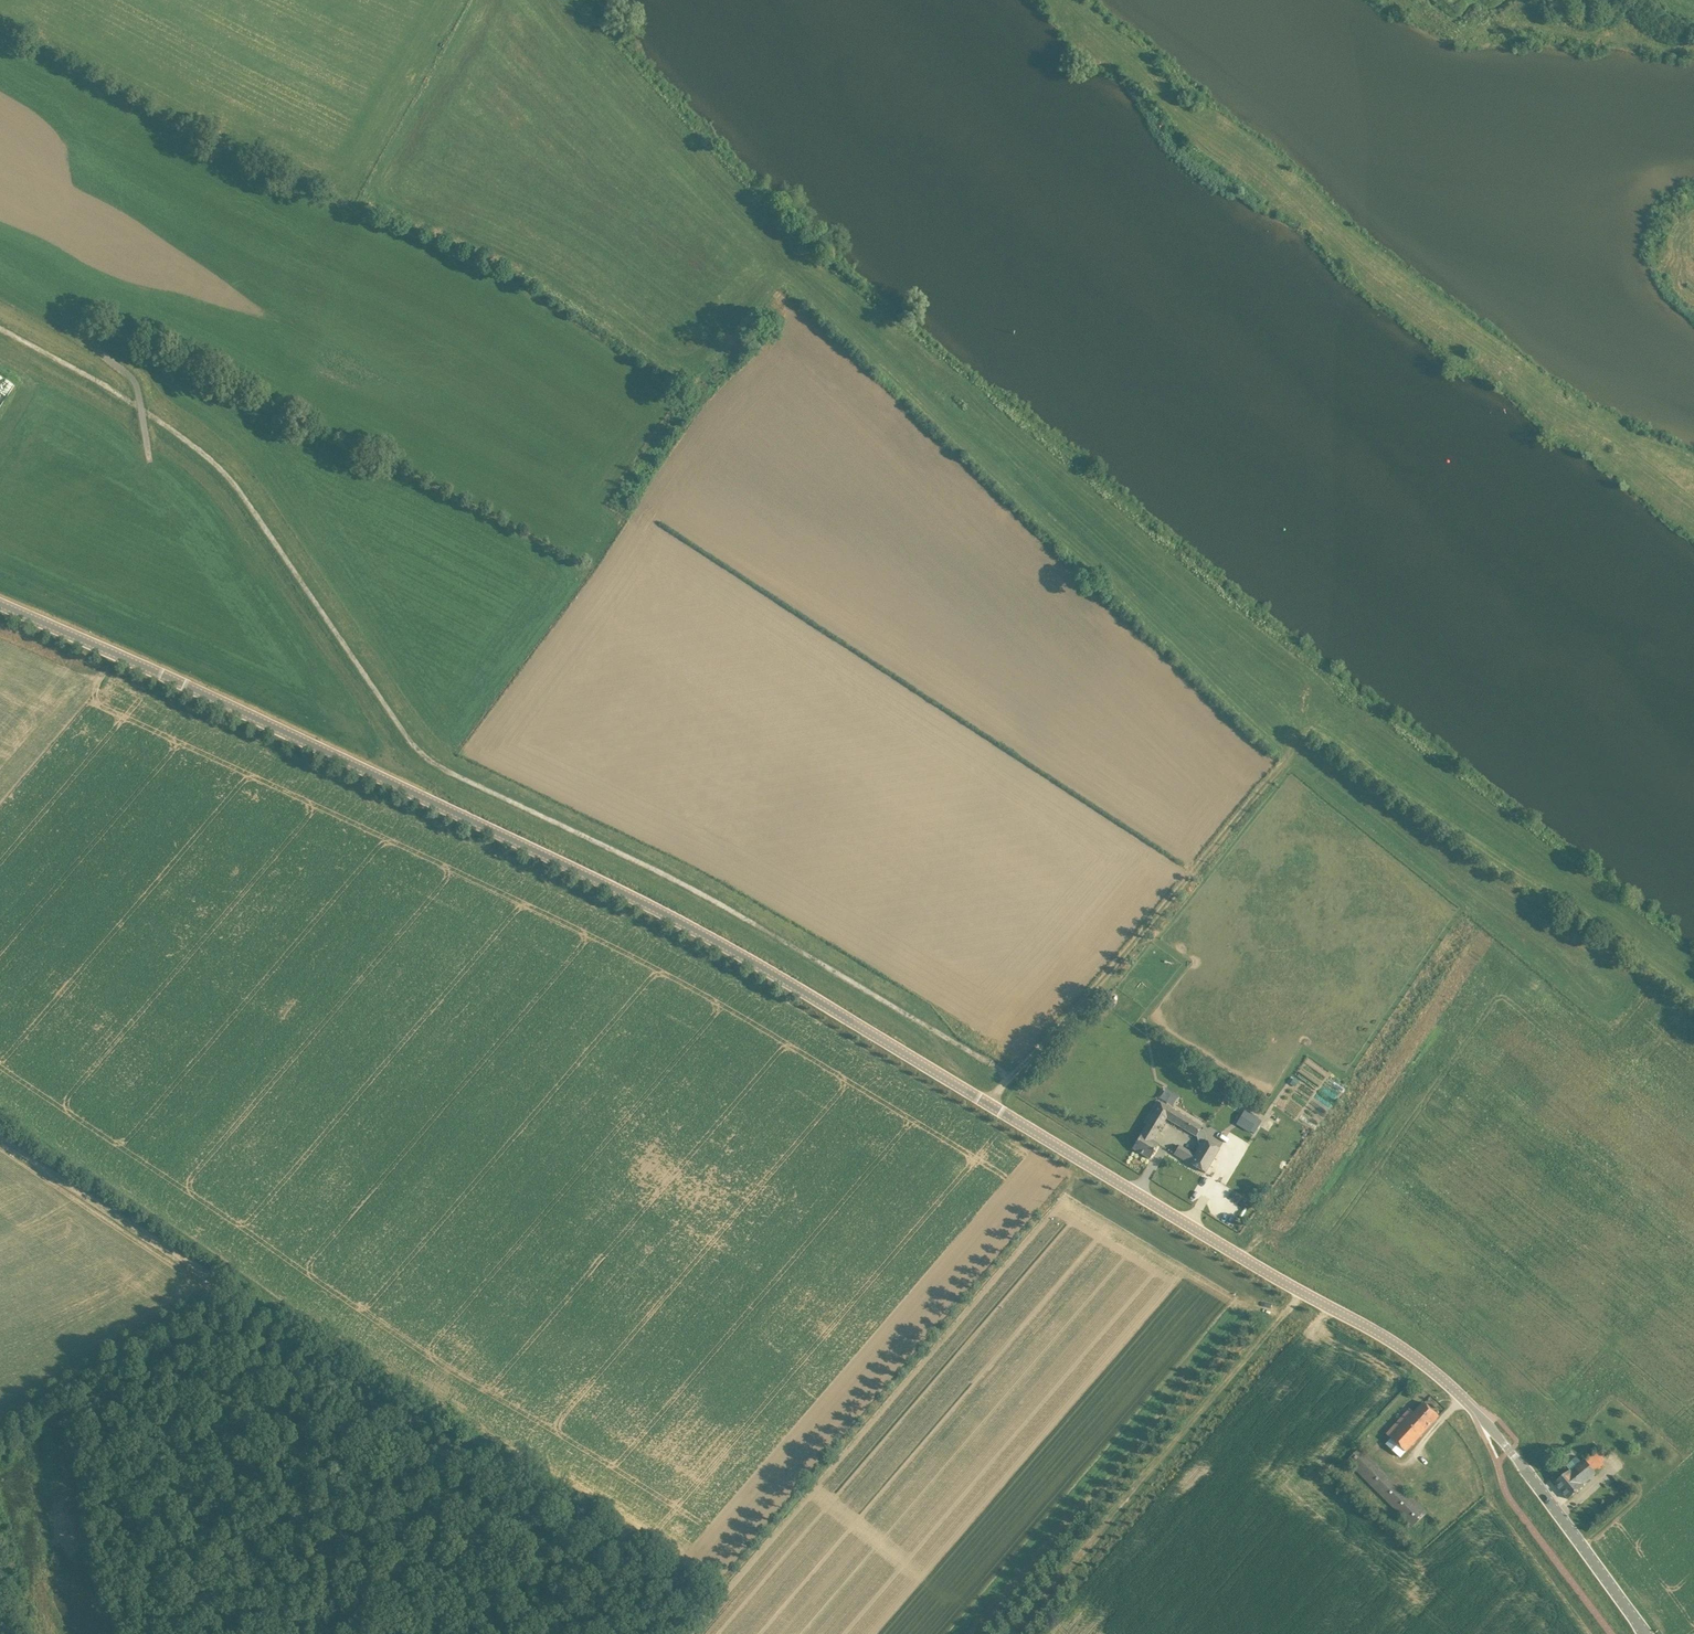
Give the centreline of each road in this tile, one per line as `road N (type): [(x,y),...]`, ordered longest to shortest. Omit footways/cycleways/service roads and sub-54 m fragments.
road 1 (tertiary): [(1646,1633),(1473,1407),(1396,1342),(694,928),(0,604)]
road 2 (track): [(1010,1077),(704,894),(436,764),(413,745),(224,472),(107,386),(0,327)]
road 3 (track): [(0,1133),(215,1281),(213,1291),(0,1430)]
road 4 (track): [(1282,764),(1101,984),(989,1104)]
road 5 (track): [(150,460),(137,386),(104,355)]

